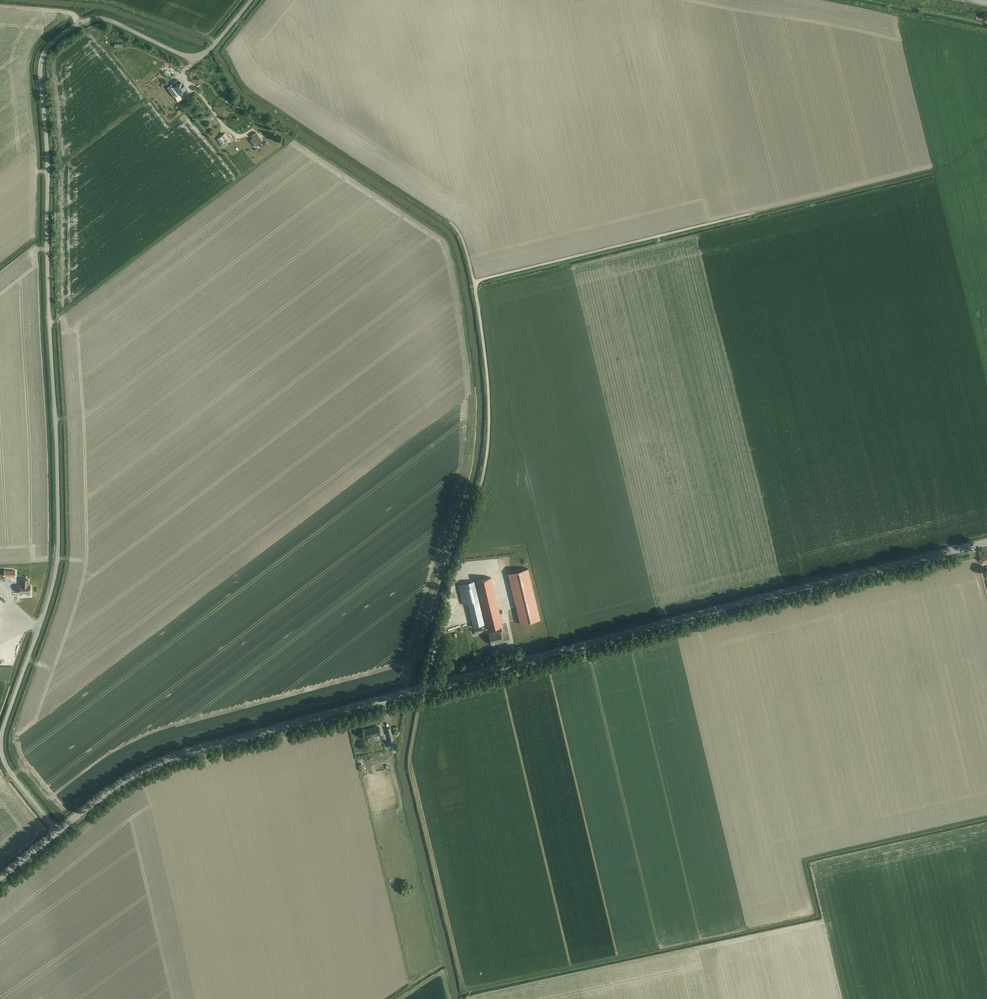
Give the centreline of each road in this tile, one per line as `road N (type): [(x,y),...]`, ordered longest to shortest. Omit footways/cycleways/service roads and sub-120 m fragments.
road 1 (secondary): [(58,830),(126,779),(200,748),(986,544)]
road 2 (unclassified): [(0,732),(50,598),(58,531),(41,60),(64,34),(93,20),(200,58),(252,0)]

